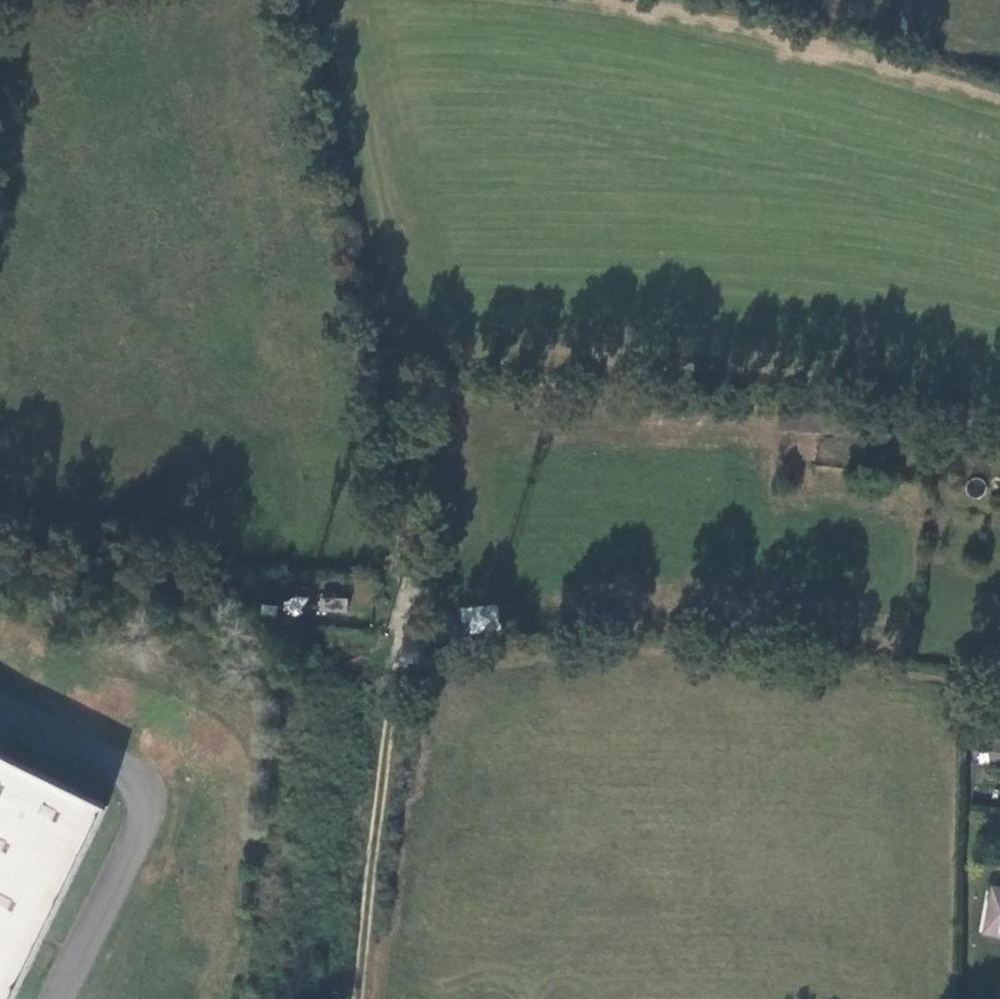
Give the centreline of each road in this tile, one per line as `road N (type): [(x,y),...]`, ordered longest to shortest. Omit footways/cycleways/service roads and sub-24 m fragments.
road 1 (track): [(353,998),(367,797),(408,571)]

